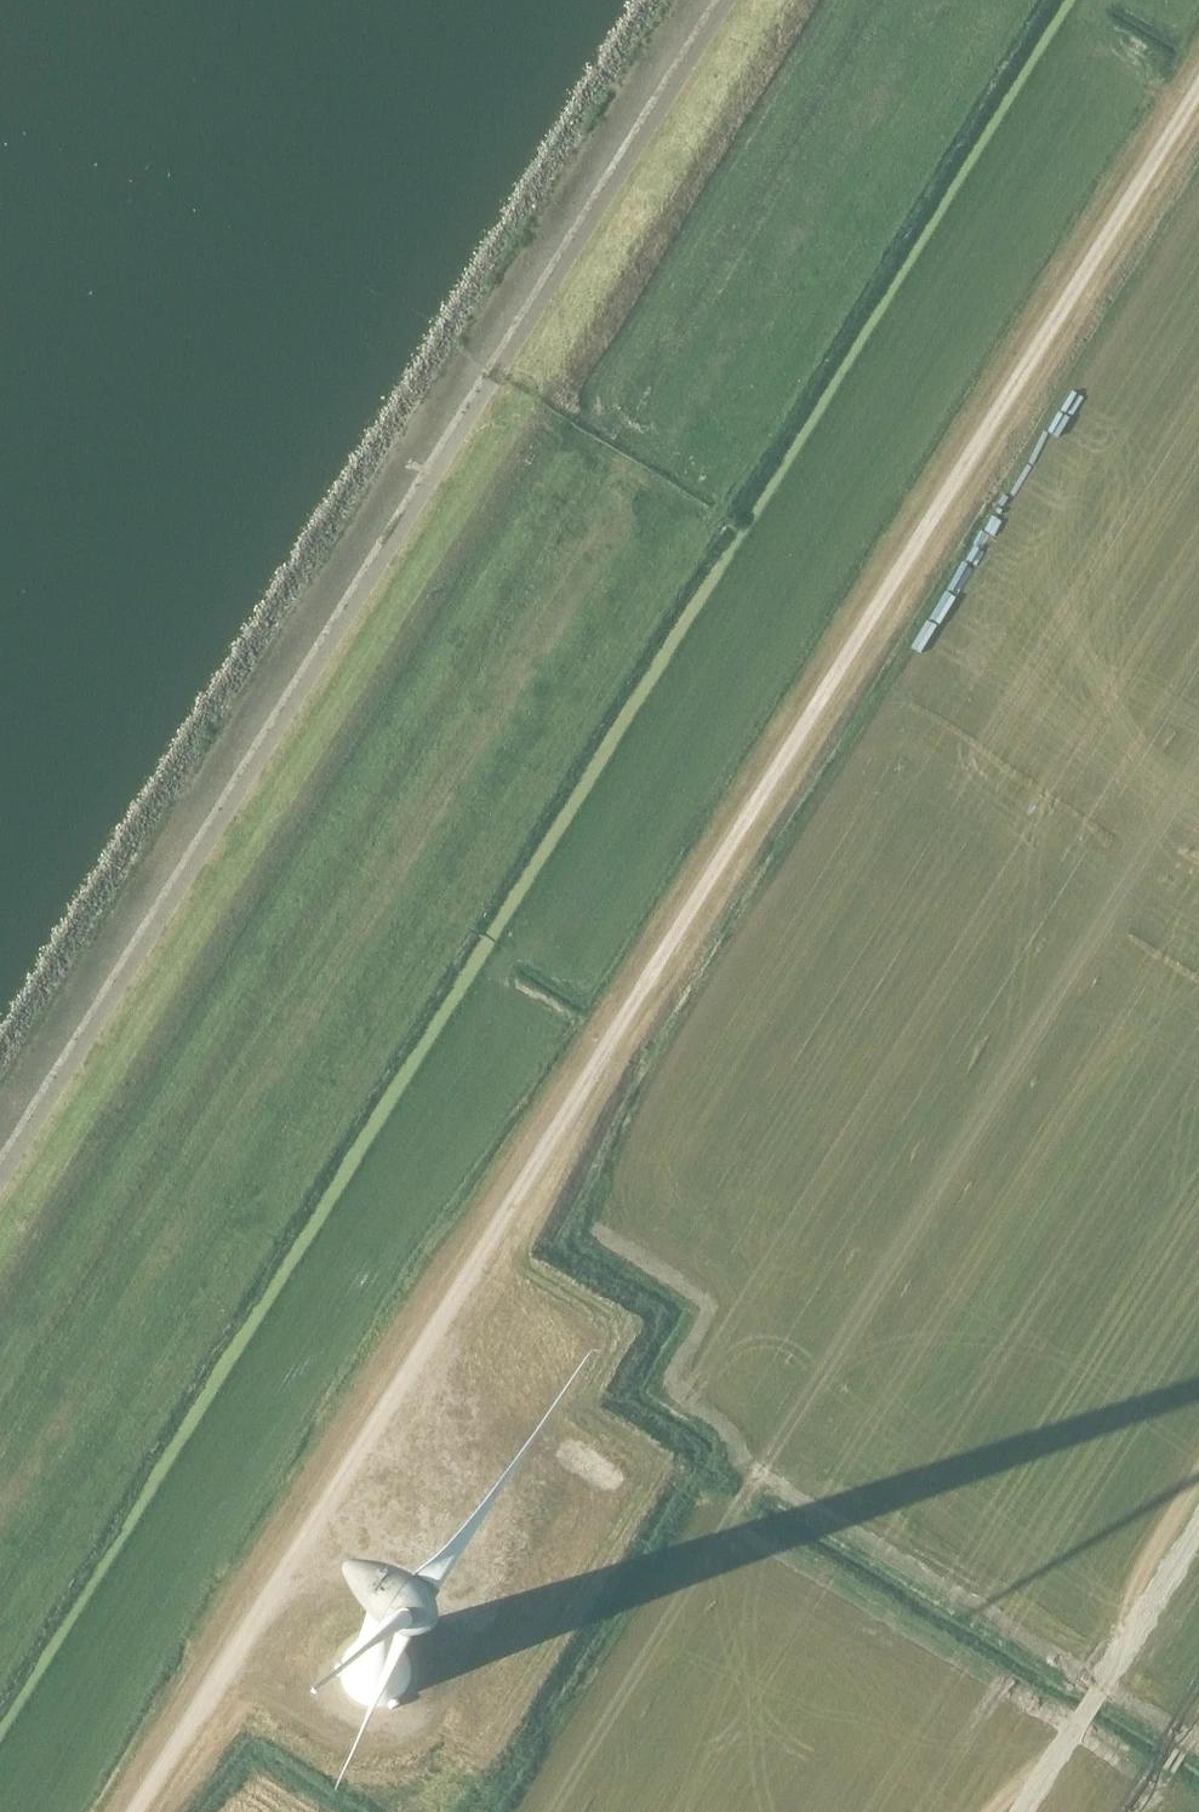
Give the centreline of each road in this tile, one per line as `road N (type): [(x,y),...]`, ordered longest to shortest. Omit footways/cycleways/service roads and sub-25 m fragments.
road 1 (unclassified): [(0,1179),(728,0)]

